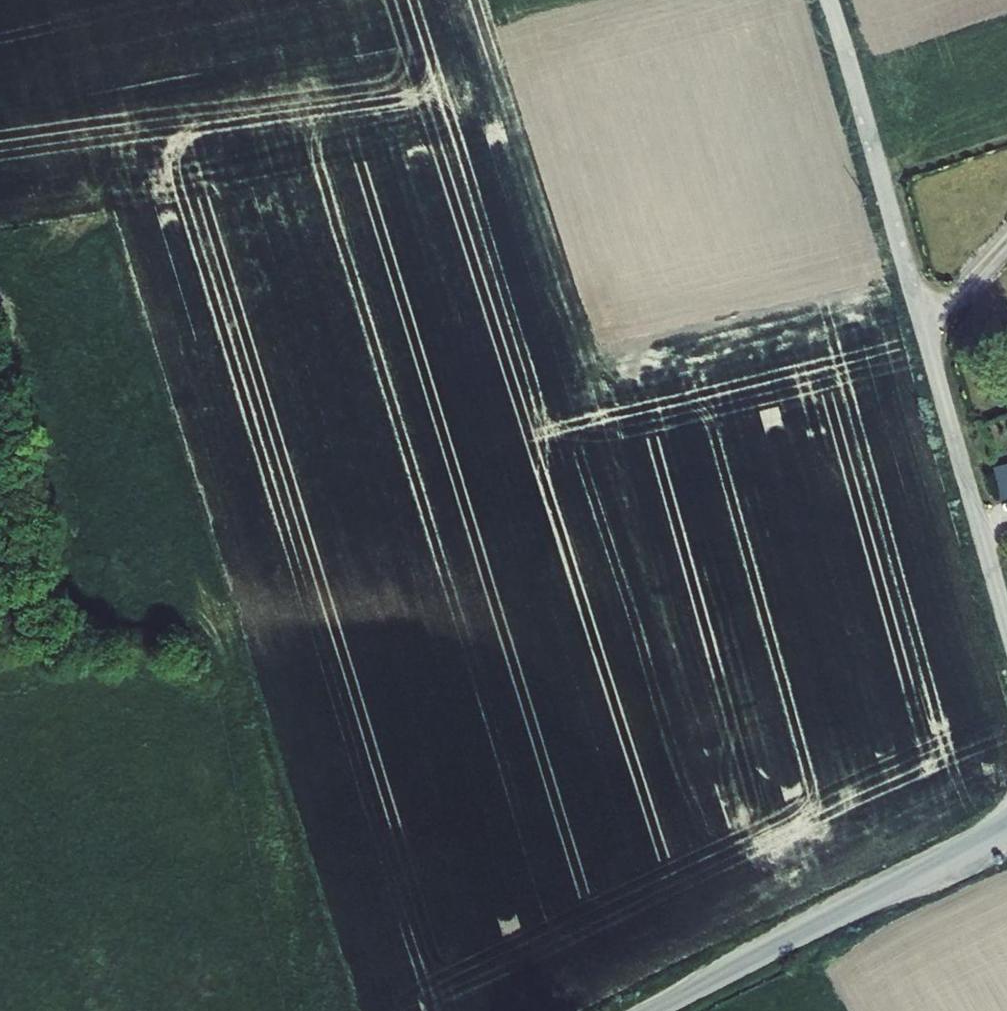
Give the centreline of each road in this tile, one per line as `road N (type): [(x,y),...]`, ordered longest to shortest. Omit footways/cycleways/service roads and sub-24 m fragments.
road 1 (unclassified): [(829,0),(1006,620)]
road 2 (tertiary): [(1006,824),(650,1010)]

